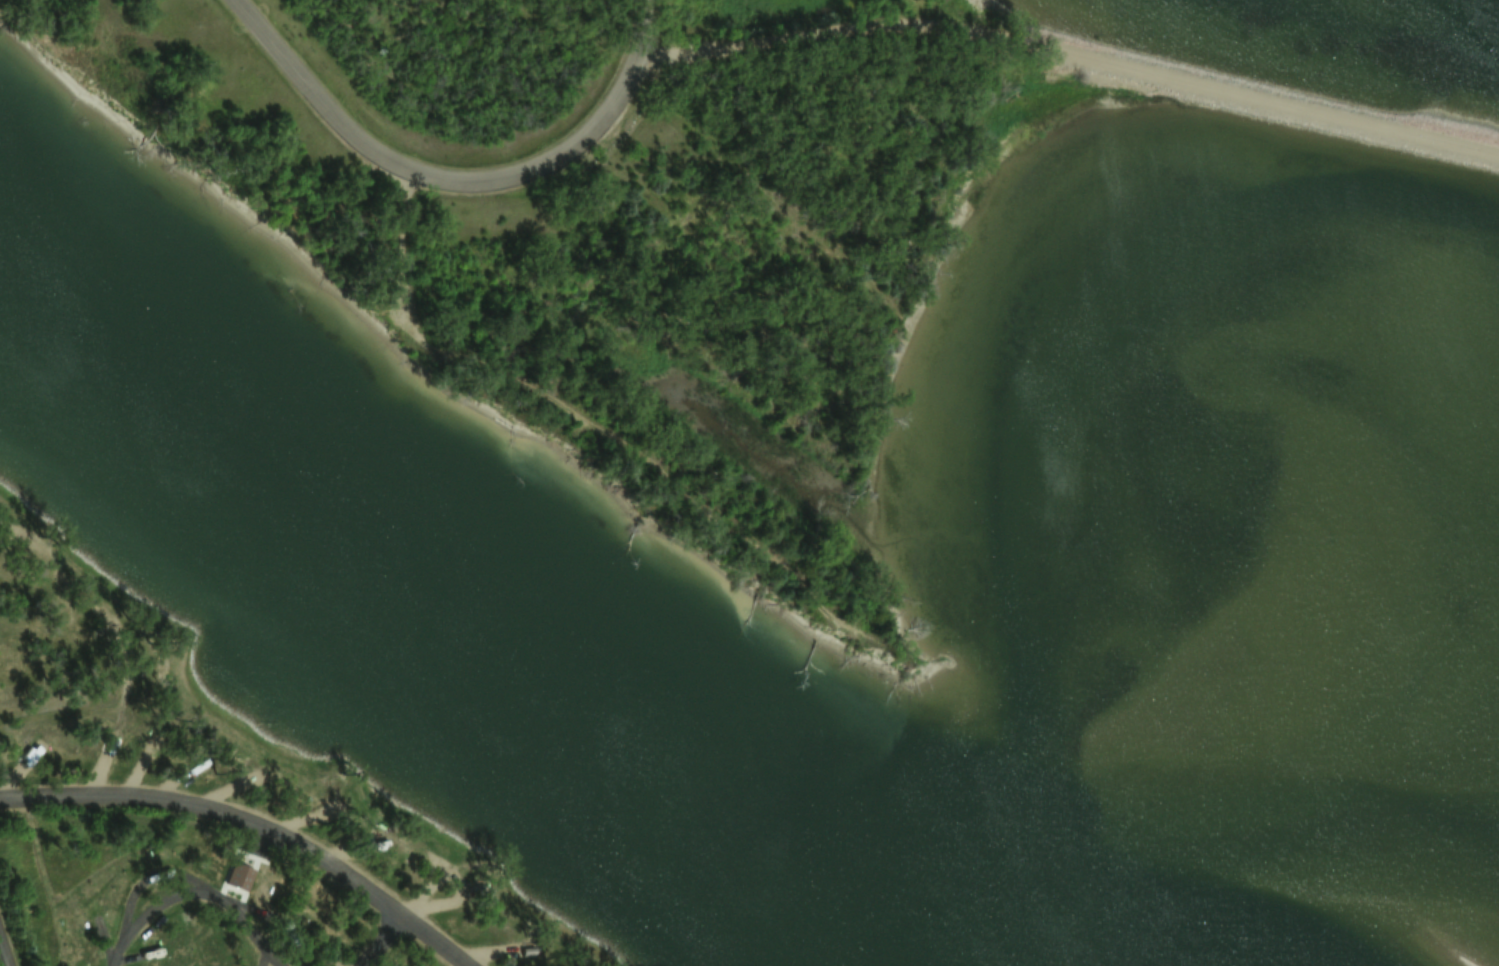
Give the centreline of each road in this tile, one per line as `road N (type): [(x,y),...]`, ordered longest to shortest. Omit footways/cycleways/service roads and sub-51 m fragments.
road 1 (residential): [(1498,158),(937,25),(859,28),(641,63)]
road 2 (residential): [(239,0),(358,147),(418,172),(473,182),(526,173),(591,138),(641,63),(651,0)]
road 3 (residential): [(468,965),(331,860),(259,823),(153,796),(0,799)]
road 4 (residential): [(115,965),(126,936),(150,908),(193,892),(224,901),(278,965)]

